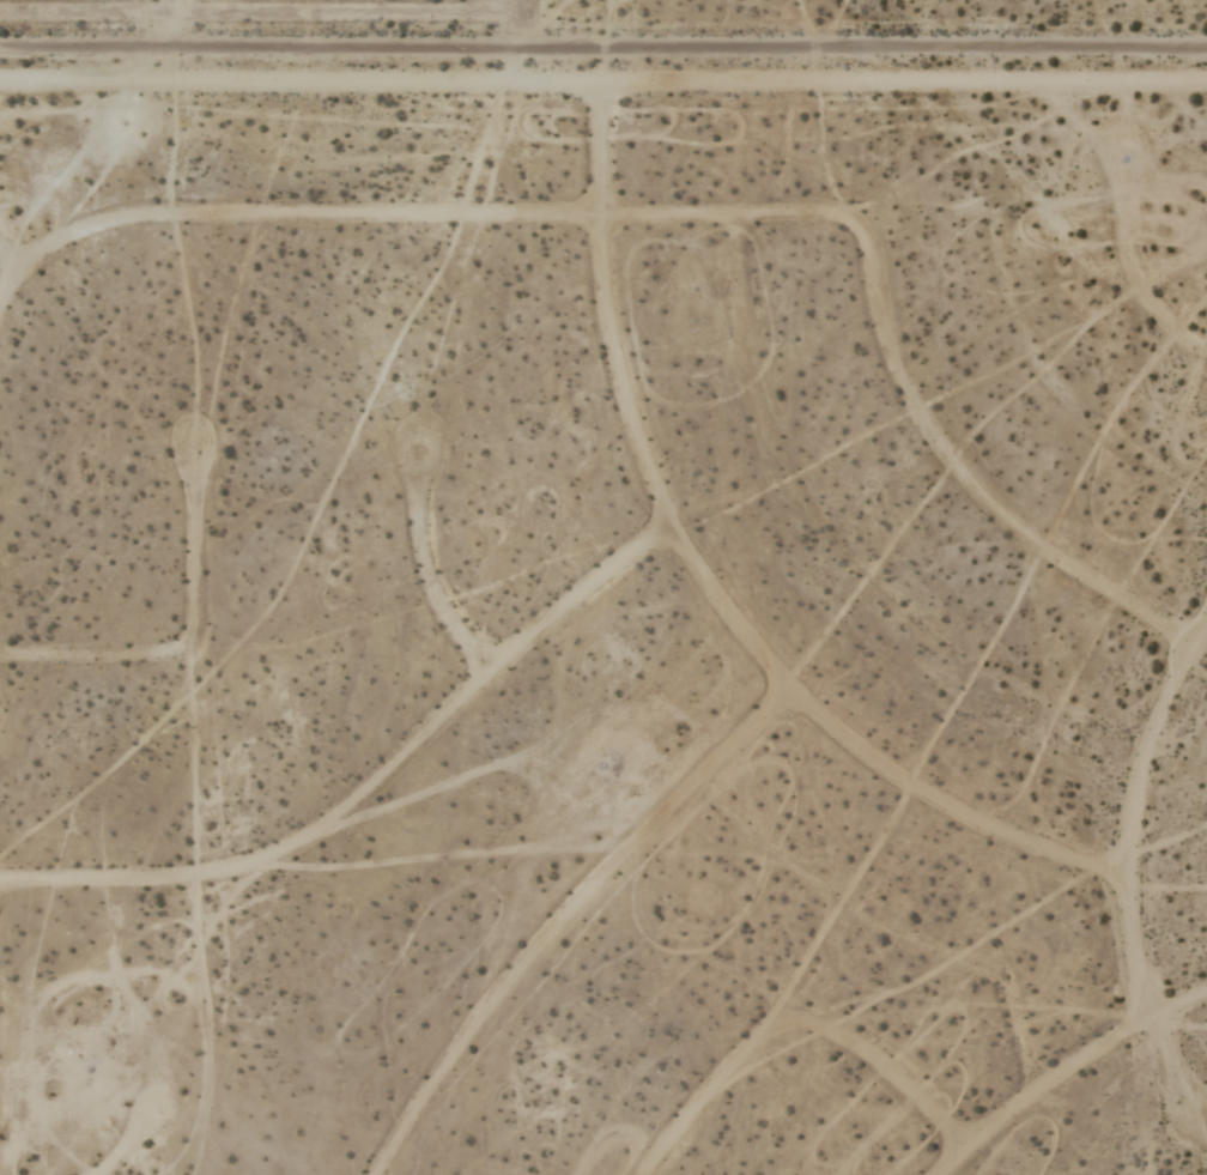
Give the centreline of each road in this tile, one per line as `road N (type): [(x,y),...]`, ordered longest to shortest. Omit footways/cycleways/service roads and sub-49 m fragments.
road 1 (track): [(0,77),(1206,83)]
road 2 (residential): [(1206,51),(0,47)]
road 3 (track): [(1122,882),(990,840),(874,770),(762,665),(668,533),(635,456),(601,305),(600,50)]
road 4 (track): [(1193,649),(1049,564),(966,493),(902,390),(866,250),(847,226),(596,226)]
road 5 (track): [(0,887),(199,884),(293,854),(486,680),(668,533)]
road 6 (track): [(379,1174),(505,988),(786,692)]
road 7 (track): [(22,274),(74,240),(140,223),(596,226)]
road 8 (track): [(651,1174),(760,1036),(790,1023),(874,1066),(968,1151)]
road 9 (track): [(1146,1024),(1126,947),(1129,816),(1157,723),(1206,628)]
road 10 (track): [(0,664),(169,664),(183,656),(199,630),(194,458)]
road 11 (track): [(949,1174),(1005,1119),(1062,1077),(1206,997)]
road 12 (track): [(486,680),(436,604),(423,562),(424,455)]
road 13 (track): [(1206,361),(1161,329),(1139,298),(1120,243),(1116,174)]

